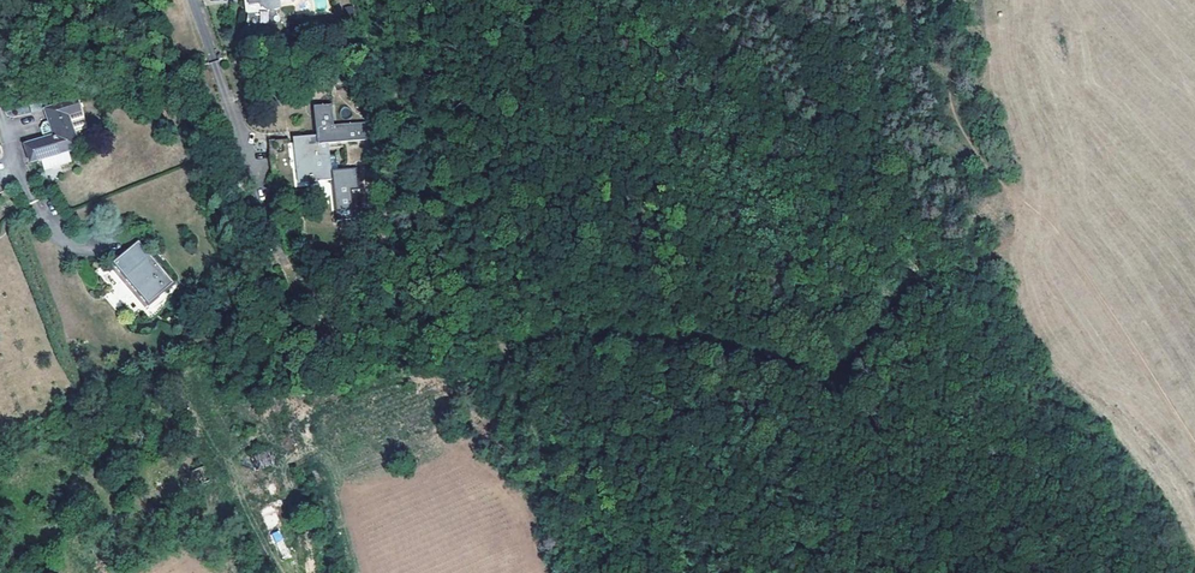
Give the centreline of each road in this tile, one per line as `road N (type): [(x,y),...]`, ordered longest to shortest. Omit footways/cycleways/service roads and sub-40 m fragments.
road 1 (track): [(1194,448),(1028,208)]
road 2 (track): [(948,0),(953,103),(982,157),(1028,208)]

